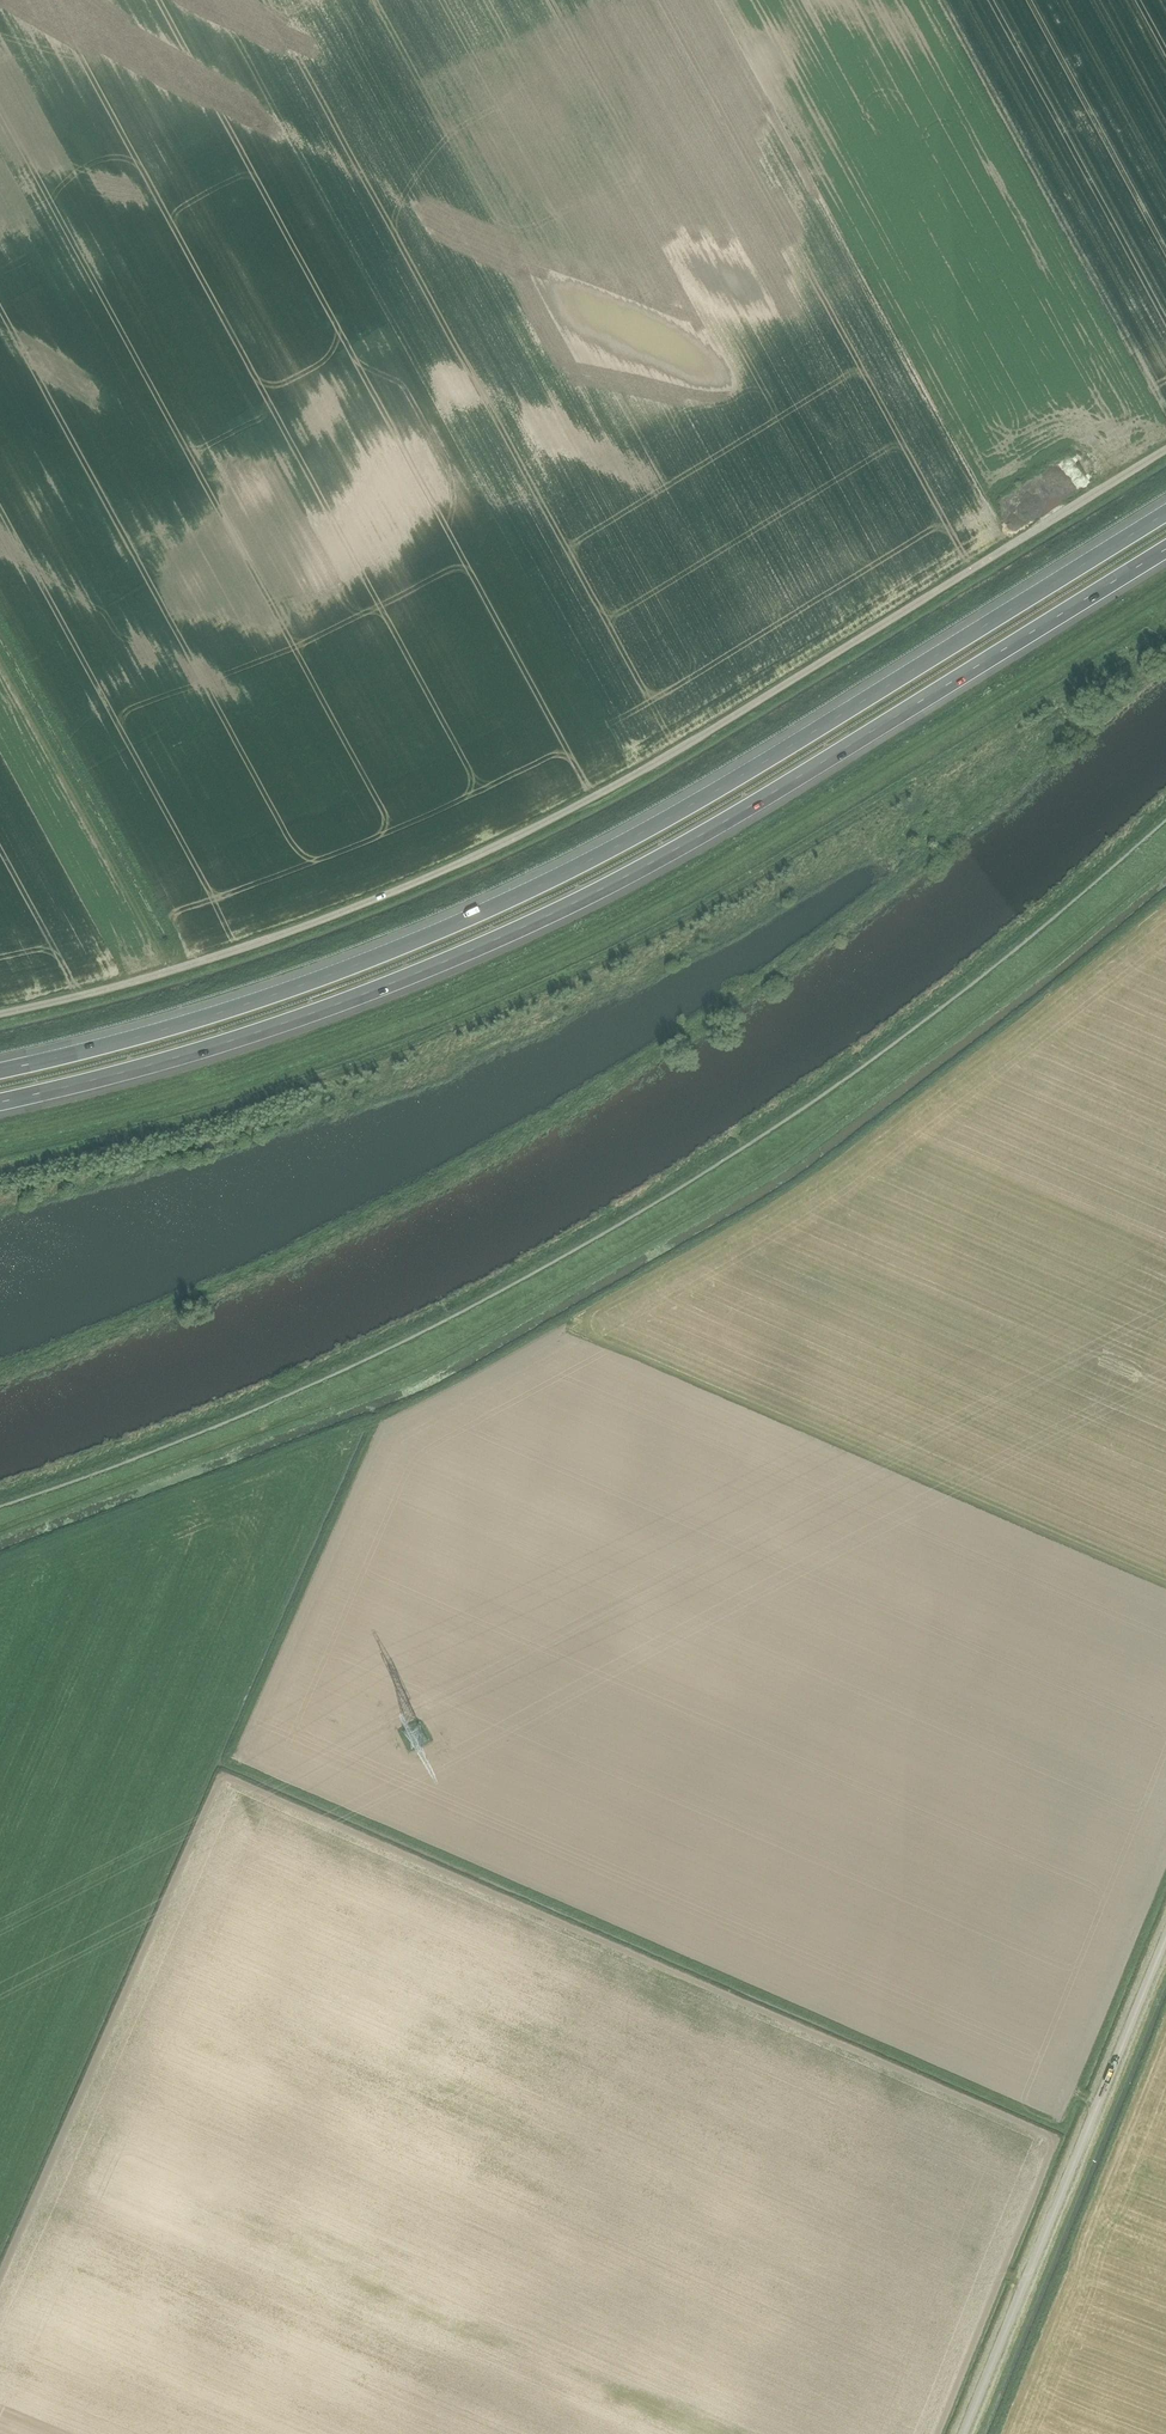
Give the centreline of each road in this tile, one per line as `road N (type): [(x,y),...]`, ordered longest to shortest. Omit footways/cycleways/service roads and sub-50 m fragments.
road 1 (unclassified): [(0,1014),(238,950),(518,834),(693,740),(1165,447)]
road 2 (motorway): [(1165,512),(720,788),(571,869),(321,978),(209,1016),(0,1070)]
road 3 (motorway): [(0,1100),(221,1046),(405,979),(572,904),(889,723),(1165,548)]
road 4 (unclassified): [(964,2433),(1165,1938)]

